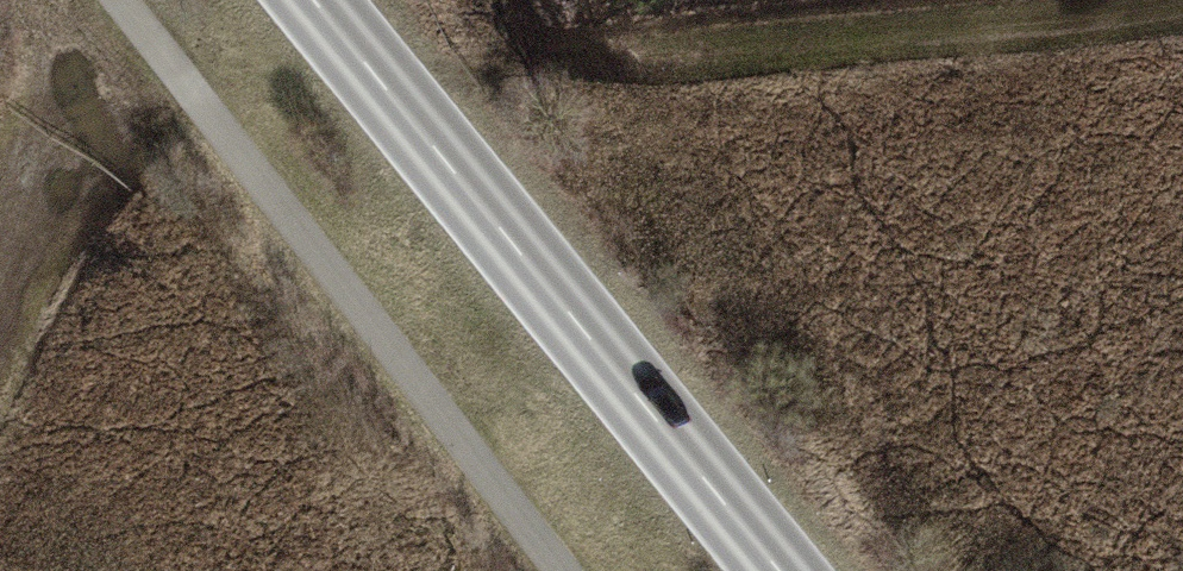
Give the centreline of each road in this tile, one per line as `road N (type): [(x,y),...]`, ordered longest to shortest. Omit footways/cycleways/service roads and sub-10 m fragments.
road 1 (secondary): [(313,0),(778,570)]
road 2 (track): [(555,56),(879,37),(1166,0)]
road 3 (track): [(0,250),(39,125),(146,33)]

